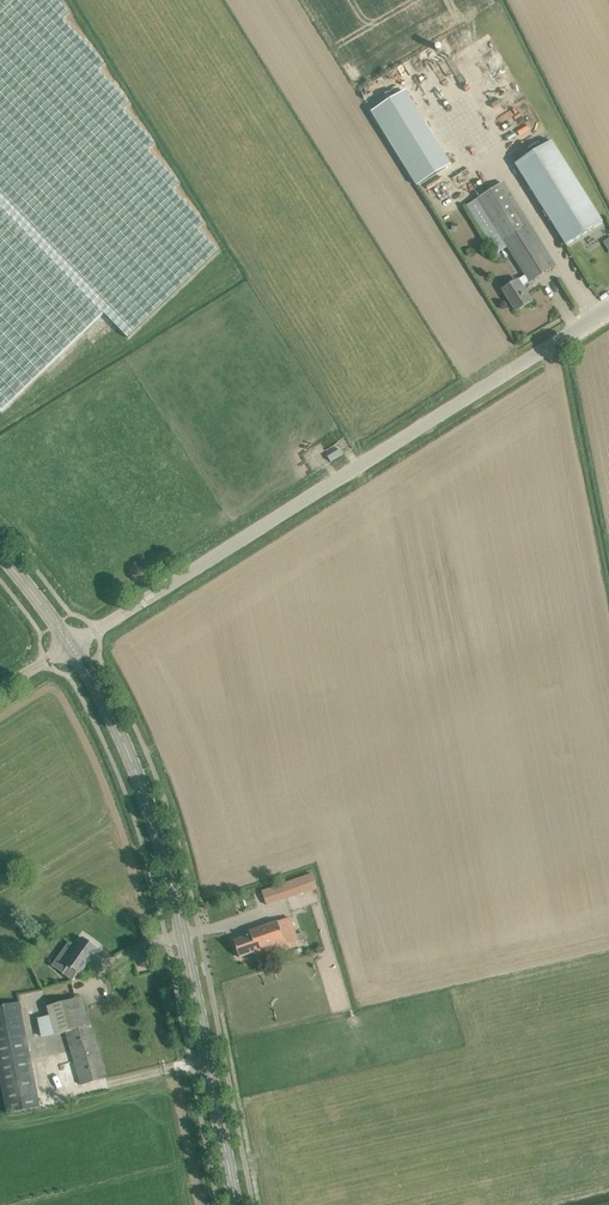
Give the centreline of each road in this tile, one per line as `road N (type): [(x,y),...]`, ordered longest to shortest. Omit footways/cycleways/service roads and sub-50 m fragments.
road 1 (unclassified): [(72,648),(608,310)]
road 2 (tertiary): [(236,1204),(164,863),(131,761),(72,648)]

